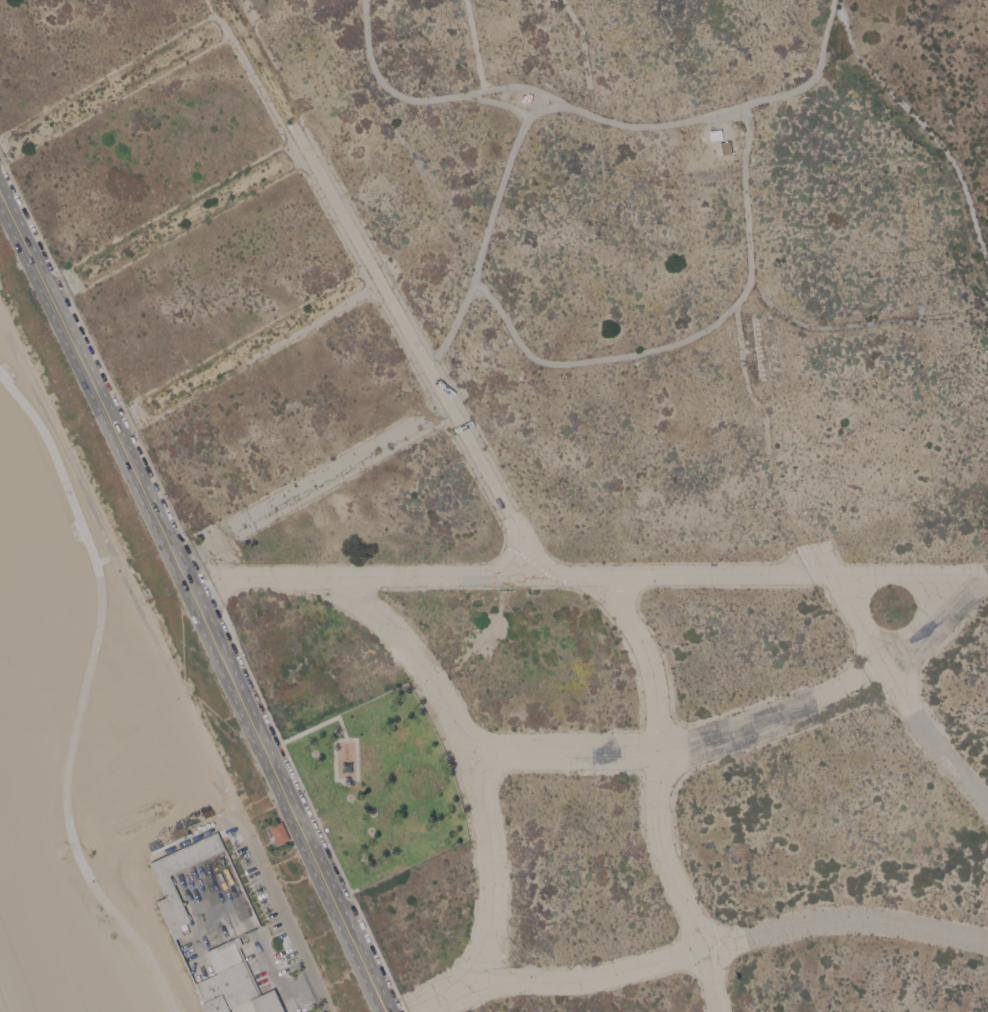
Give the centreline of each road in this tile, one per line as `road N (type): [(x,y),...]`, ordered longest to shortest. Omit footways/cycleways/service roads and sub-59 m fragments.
road 1 (track): [(978,575),(208,577)]
road 2 (track): [(365,0),(374,66),(407,99),(522,86),(644,127),(805,86),(820,65),(834,0)]
road 3 (track): [(456,994),(510,981),(601,976),(842,920),(987,943)]
road 4 (track): [(319,576),(401,640),(457,725),(479,783),(493,877),(487,933),(456,994),(418,1011)]
road 5 (track): [(743,105),(749,284),(714,323),(652,350),(548,363),(525,350),(489,295),(472,286)]
road 6 (track): [(532,575),(524,539),(305,149)]
road 7 (secondary): [(187,584),(384,1011)]
road 8 (track): [(719,1011),(706,948),(665,860),(654,676),(605,575)]
road 9 (track): [(469,752),(673,752),(815,704),(886,669)]
road 10 (track): [(834,2),(863,64),(949,157),(987,263)]
road 11 (track): [(195,552),(449,407)]
road 12 (track): [(425,363),(445,345),(472,286),(527,115)]
road 13 (track): [(987,806),(921,728),(886,669)]
road 14 (secondary): [(113,427),(178,562)]
road 15 (secondary): [(48,293),(113,427)]
road 16 (track): [(886,669),(978,575)]

